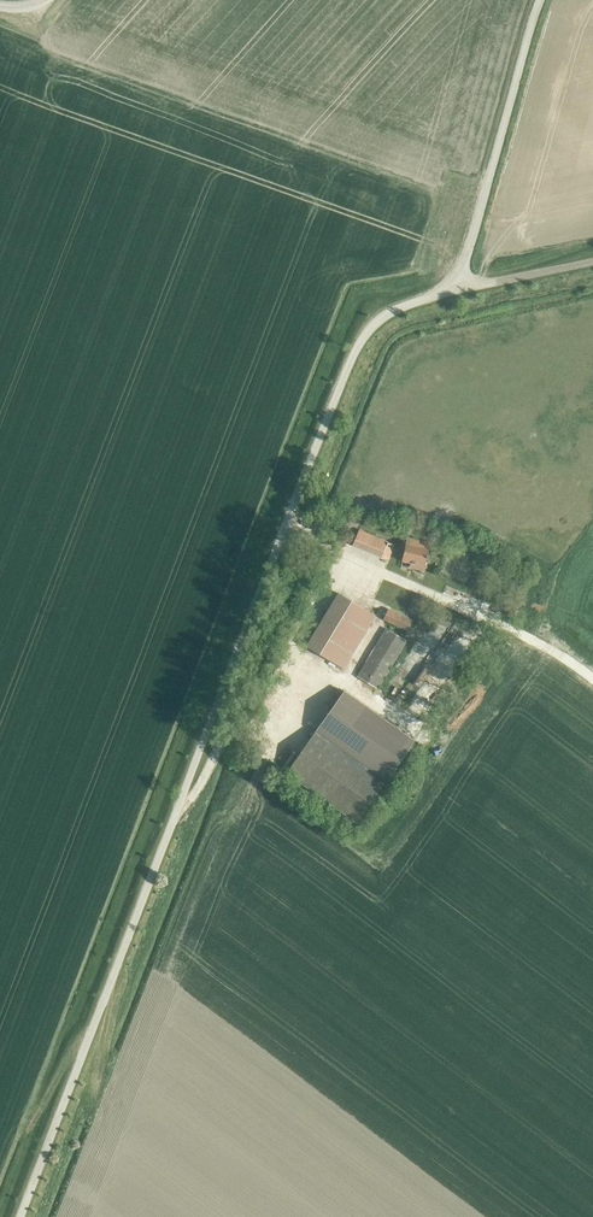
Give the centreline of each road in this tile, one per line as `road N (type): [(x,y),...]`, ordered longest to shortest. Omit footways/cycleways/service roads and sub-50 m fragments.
road 1 (unclassified): [(18,1216),(357,347),(398,308),(462,289)]
road 2 (unclassified): [(462,289),(539,0)]
road 3 (unclassified): [(592,260),(462,289)]

